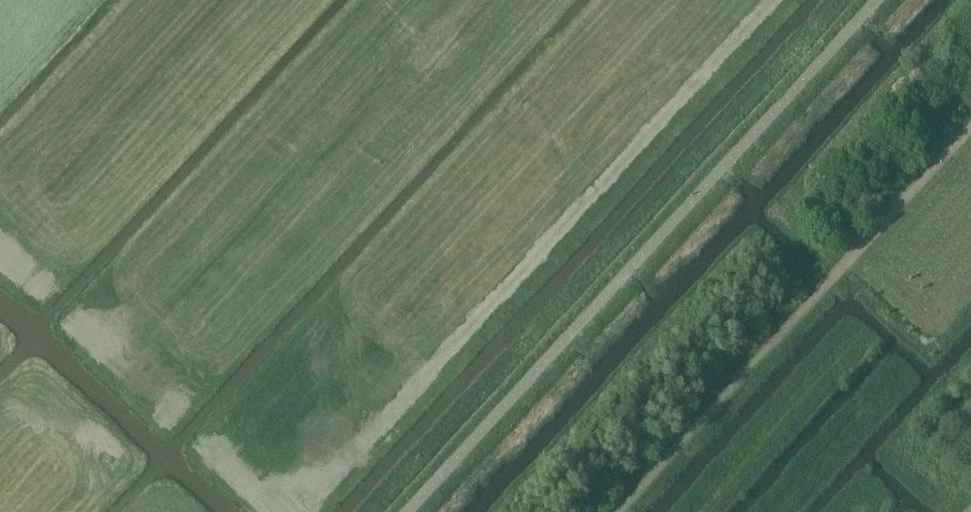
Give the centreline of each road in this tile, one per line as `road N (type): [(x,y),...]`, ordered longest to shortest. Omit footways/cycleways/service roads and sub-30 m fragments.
road 1 (residential): [(516,208),(710,6)]
road 2 (residential): [(152,41),(2,199)]

